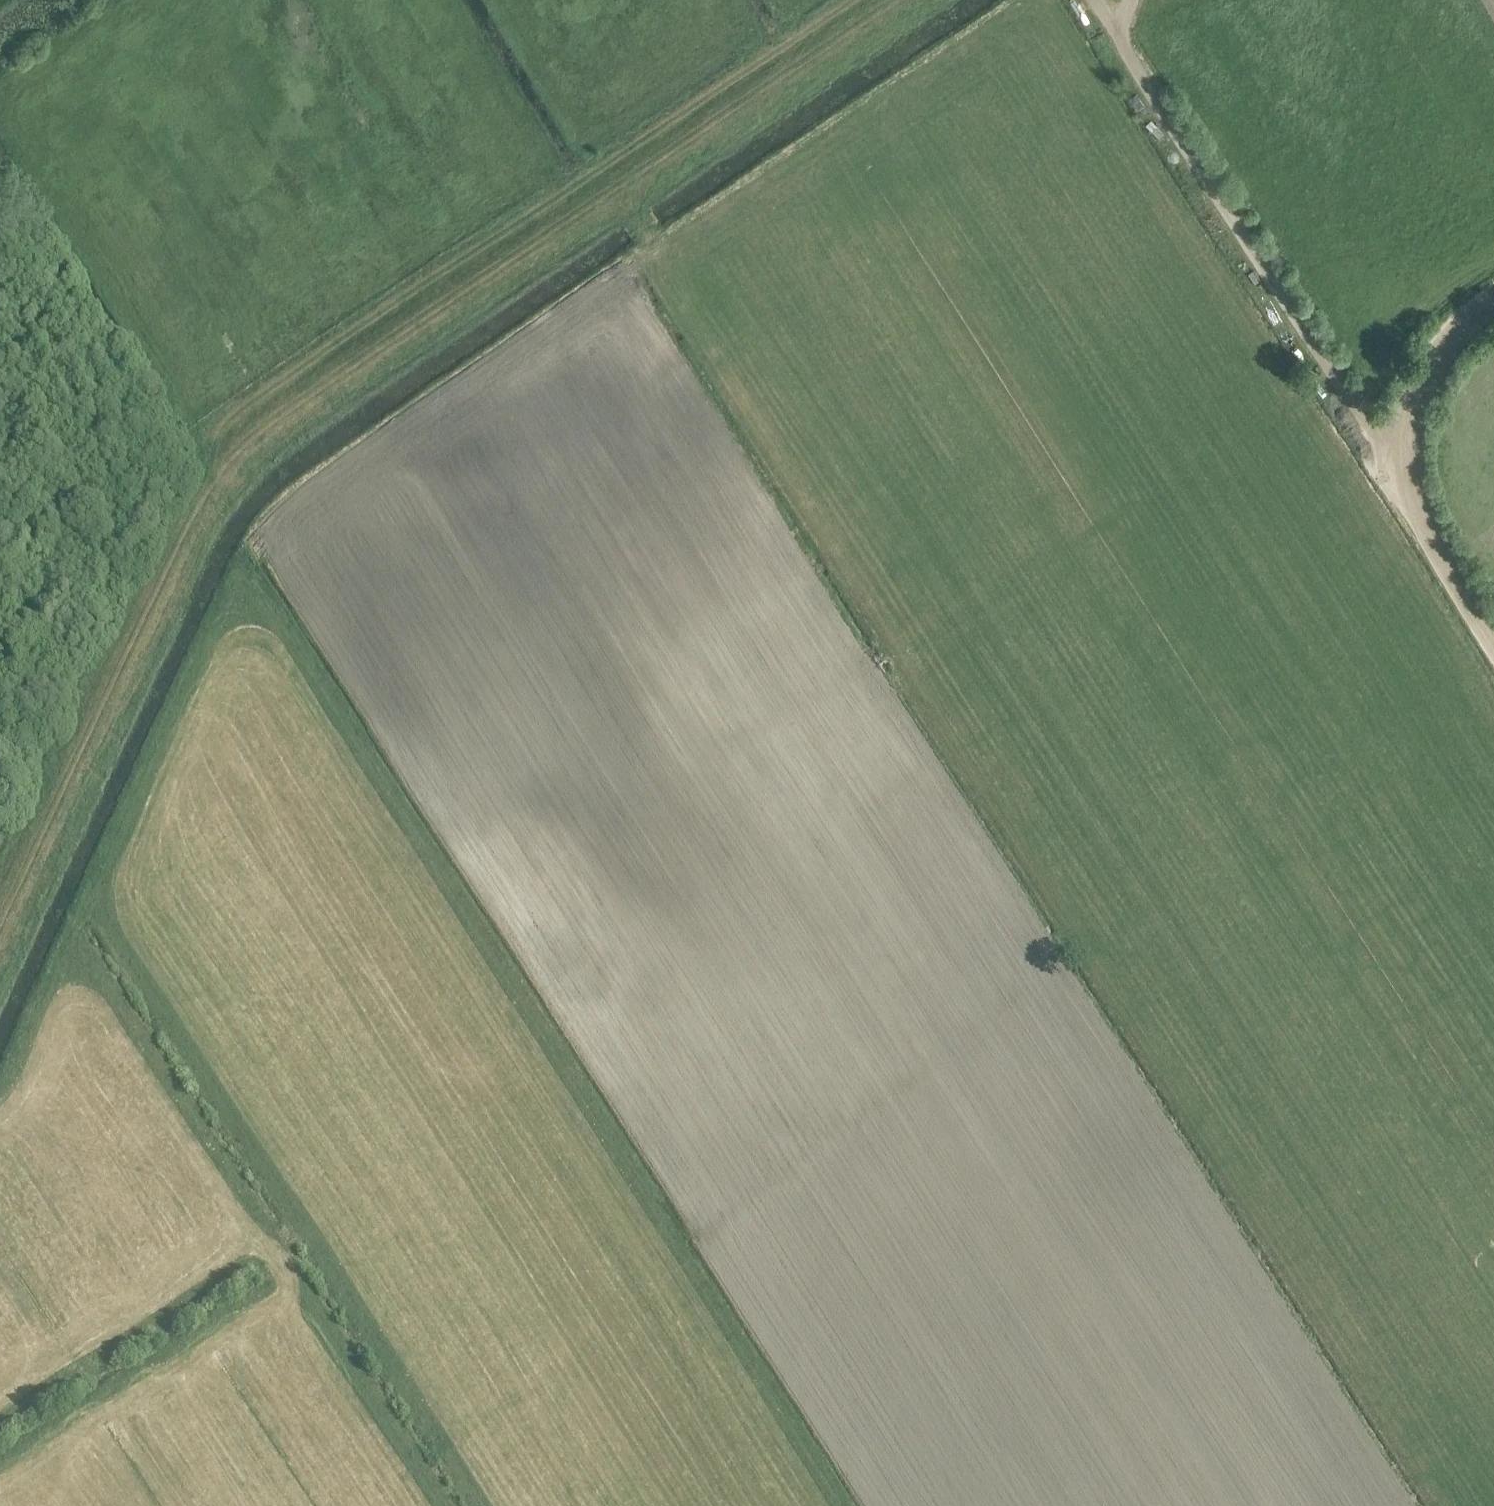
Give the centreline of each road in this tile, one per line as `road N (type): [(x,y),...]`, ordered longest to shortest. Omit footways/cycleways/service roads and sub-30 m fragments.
road 1 (track): [(0,906),(201,486),(235,441),(303,383),(884,0)]
road 2 (track): [(1087,0),(1357,422),(1398,448)]

